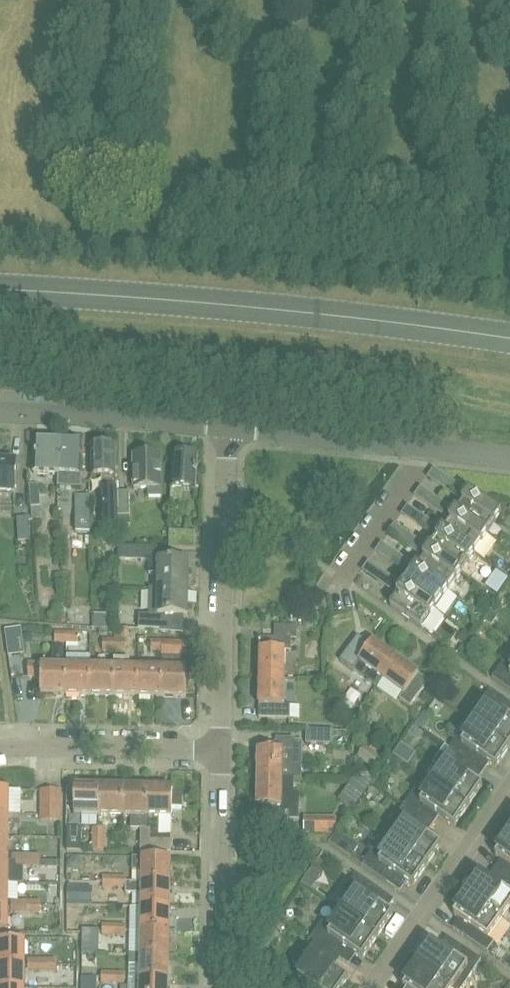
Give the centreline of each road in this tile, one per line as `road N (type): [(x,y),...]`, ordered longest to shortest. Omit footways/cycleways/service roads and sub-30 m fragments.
road 1 (tertiary): [(509,338),(289,310),(0,289)]
road 2 (residential): [(221,748),(227,427)]
road 3 (residential): [(365,987),(509,784)]
road 4 (residential): [(215,987),(221,748)]
road 5 (residential): [(0,412),(227,427)]
road 6 (residential): [(0,750),(221,748)]
road 7 (residential): [(227,427),(429,452)]
road 8 (residential): [(429,452),(339,579)]

